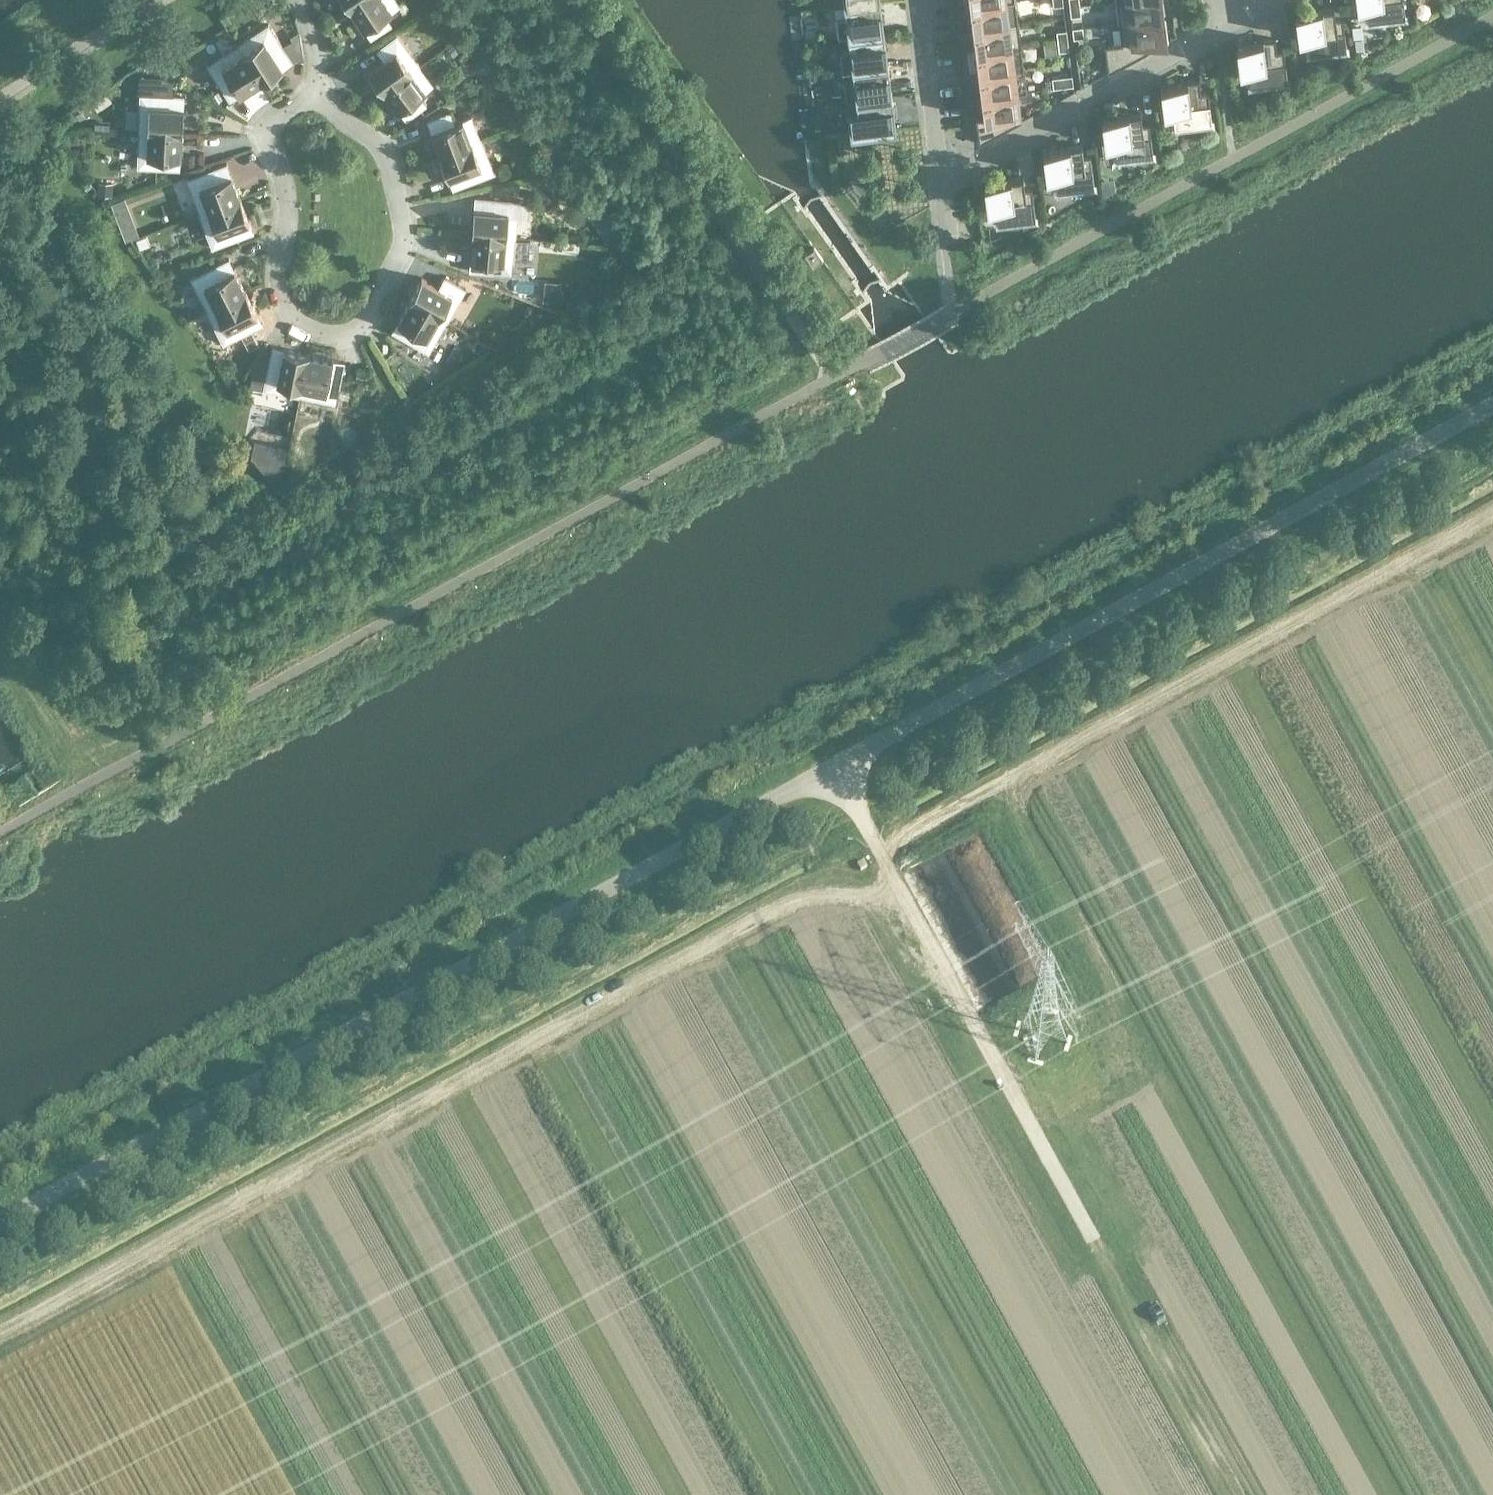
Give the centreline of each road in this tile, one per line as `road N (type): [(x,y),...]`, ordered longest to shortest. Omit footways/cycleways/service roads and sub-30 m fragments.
road 1 (tertiary): [(0,1221),(1492,405)]
road 2 (residential): [(322,101),(276,126),(271,138),(287,205),(279,276),(285,309),(334,338),(379,320),(408,228),(389,159),(345,122)]
road 3 (residential): [(942,181),(1217,30)]
road 4 (residential): [(942,181),(920,0)]

